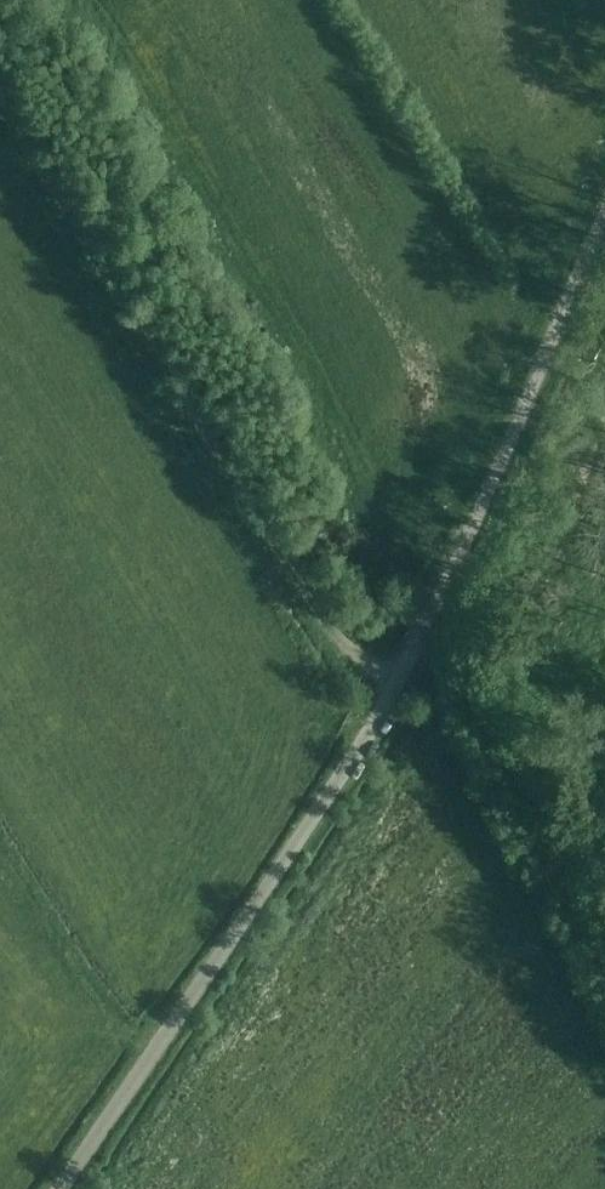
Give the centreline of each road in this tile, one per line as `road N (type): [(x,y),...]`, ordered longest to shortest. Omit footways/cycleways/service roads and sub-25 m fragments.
road 1 (unclassified): [(67,1188),(368,736),(463,547),(604,213)]
road 2 (track): [(368,736),(229,535),(106,321),(0,159)]

